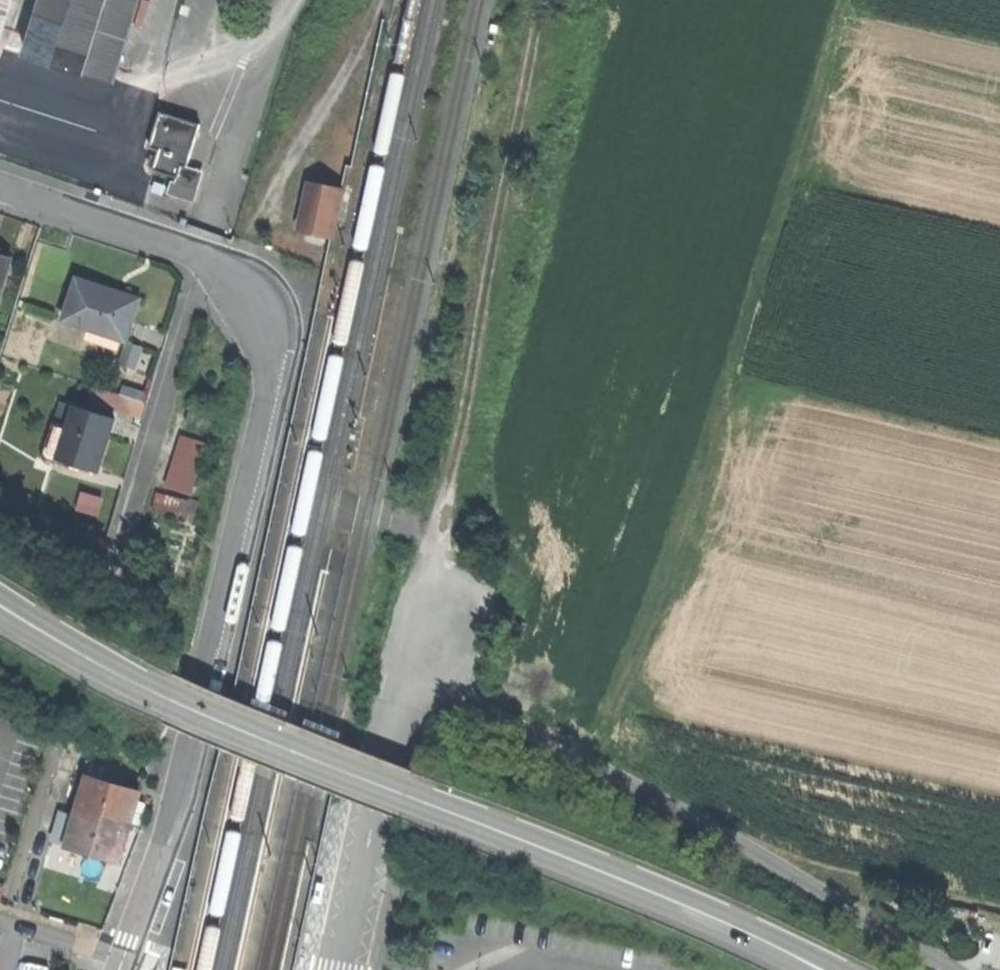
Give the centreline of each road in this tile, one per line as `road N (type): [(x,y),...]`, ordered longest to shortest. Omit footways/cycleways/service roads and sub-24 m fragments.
road 1 (secondary): [(0,606),(170,702),(697,909),(800,958)]
road 2 (track): [(586,765),(698,478),(845,0)]
road 3 (residential): [(206,263),(234,275),(261,302),(273,324),(279,368),(215,669),(170,829),(122,958)]
road 4 (track): [(439,618),(439,540),(543,0)]
road 5 (unclassified): [(346,969),(385,773),(439,618)]
road 6 (track): [(380,0),(360,51),(234,275)]
road 7 (residential): [(206,263),(134,508)]
road 8 (residential): [(0,186),(206,263)]
road 9 (residential): [(3,969),(14,928),(122,958)]

